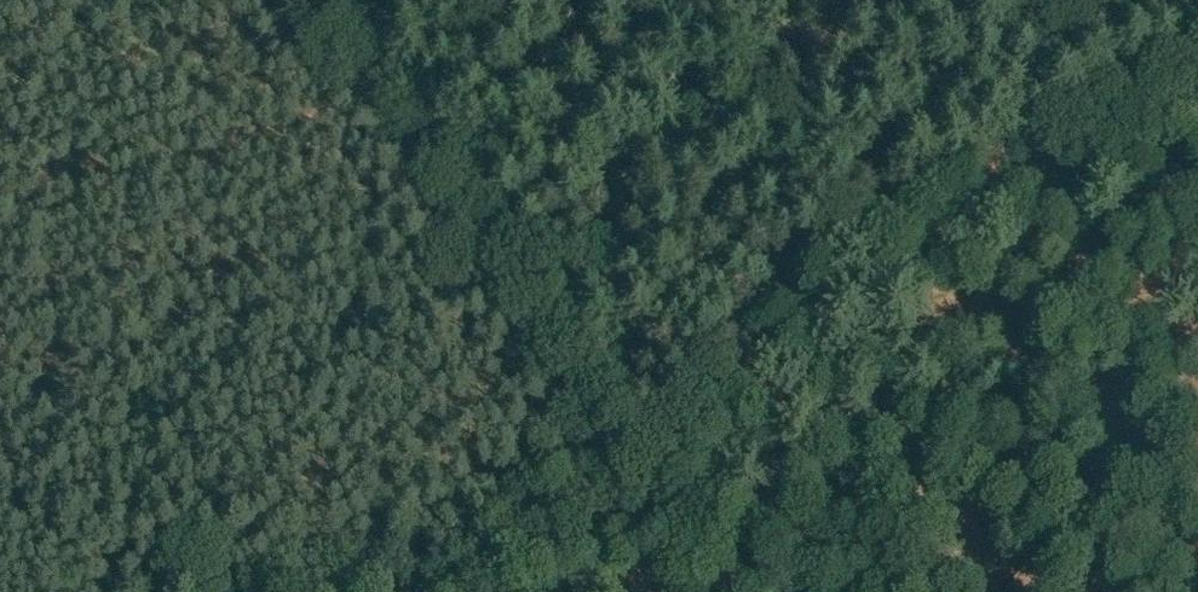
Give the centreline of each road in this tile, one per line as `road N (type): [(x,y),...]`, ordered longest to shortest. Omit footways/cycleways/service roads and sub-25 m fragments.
road 1 (track): [(318,0),(632,458),(685,591)]
road 2 (track): [(461,591),(1033,359)]
road 3 (track): [(1033,359),(1197,288)]

